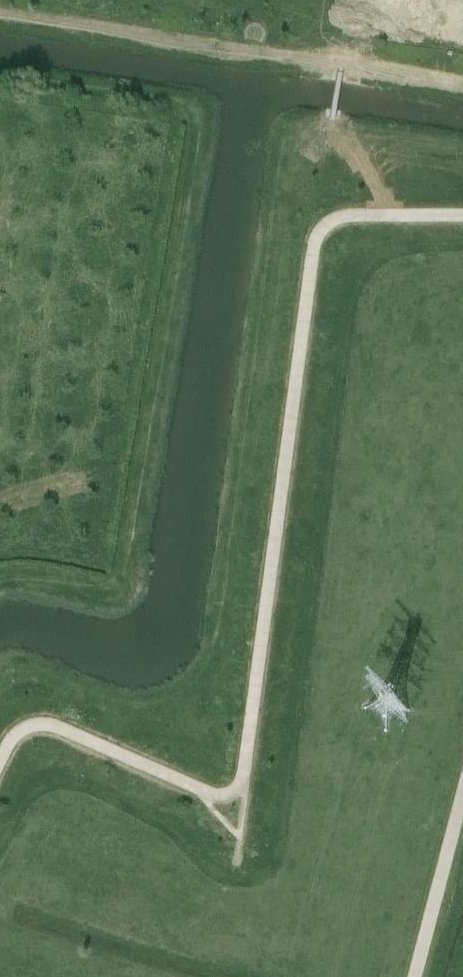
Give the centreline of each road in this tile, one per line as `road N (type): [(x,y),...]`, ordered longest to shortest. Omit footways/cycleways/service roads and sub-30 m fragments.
road 1 (track): [(0,6),(462,73)]

